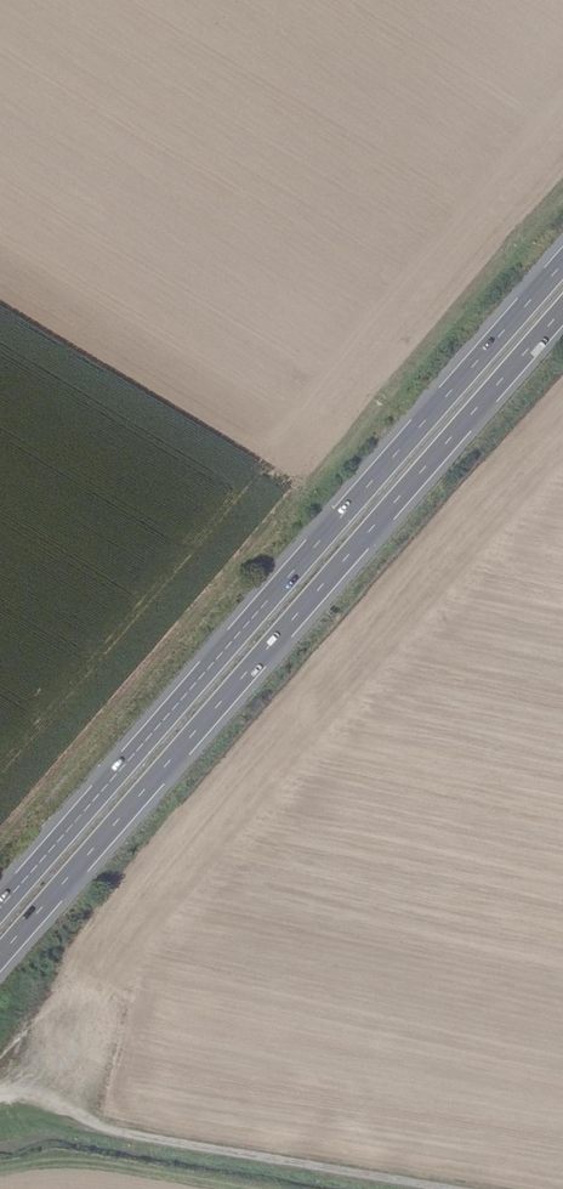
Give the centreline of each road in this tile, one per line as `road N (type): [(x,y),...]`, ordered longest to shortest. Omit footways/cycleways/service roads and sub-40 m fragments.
road 1 (track): [(0,840),(562,187)]
road 2 (trunk): [(0,959),(562,314)]
road 3 (trunk): [(562,266),(0,910)]
road 4 (track): [(0,1101),(39,1097),(109,1133),(443,1188)]

